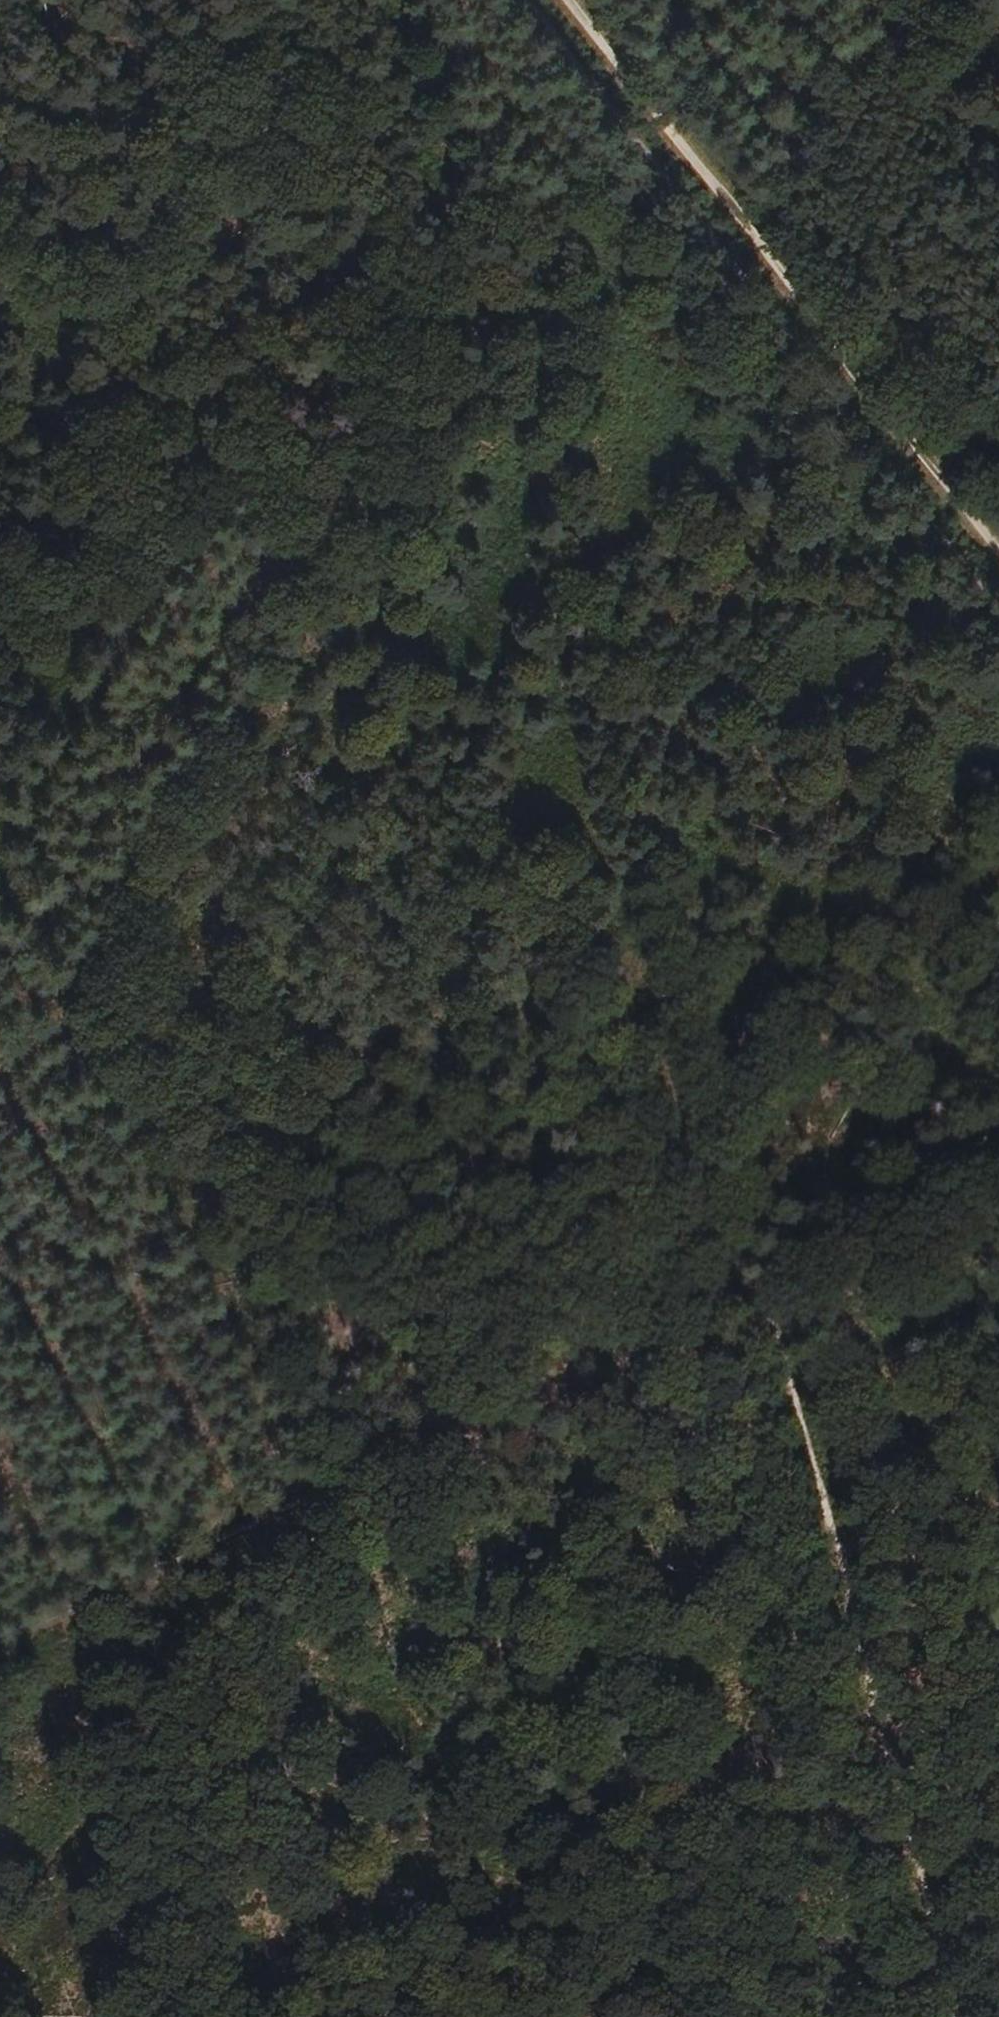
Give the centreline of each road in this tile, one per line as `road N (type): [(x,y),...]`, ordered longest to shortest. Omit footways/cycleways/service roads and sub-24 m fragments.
road 1 (track): [(0,1650),(335,1500),(410,1452),(427,1468),(730,1317),(998,1204)]
road 2 (track): [(998,620),(524,0)]

